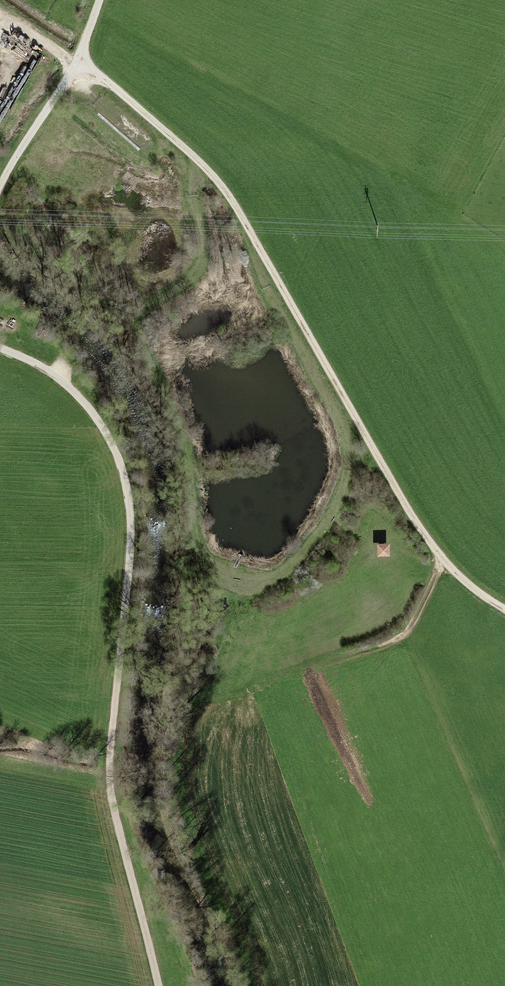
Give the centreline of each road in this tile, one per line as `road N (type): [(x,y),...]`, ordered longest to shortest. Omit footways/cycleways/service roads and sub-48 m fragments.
road 1 (track): [(259,248),(275,309),(340,423),(347,464),(329,516),(297,557),(274,576),(224,580),(189,544),(179,450),(135,315),(189,279),(204,258),(192,195),(199,162)]
road 2 (track): [(76,65),(182,142),(223,187),(411,514),(442,561),(504,609)]
road 3 (track): [(0,349),(49,368),(103,432),(122,469),(130,542),(111,762),(115,809),(159,985)]
road 4 (track): [(442,561),(402,636),(262,681)]
road 5 (track): [(100,0),(76,65),(0,187)]

